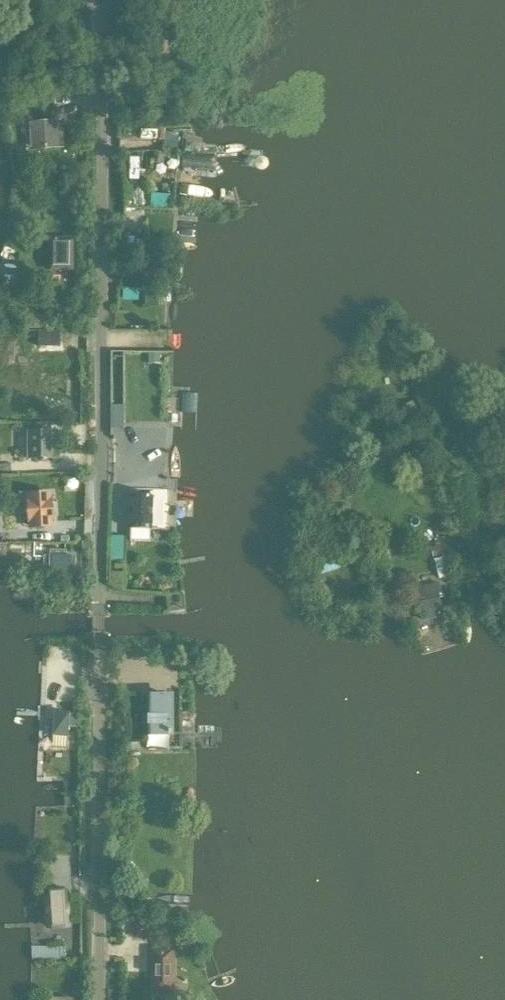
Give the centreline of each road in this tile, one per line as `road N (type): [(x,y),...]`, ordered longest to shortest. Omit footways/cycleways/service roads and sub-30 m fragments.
road 1 (residential): [(99,606),(103,0)]
road 2 (unclassified): [(99,999),(99,606)]

